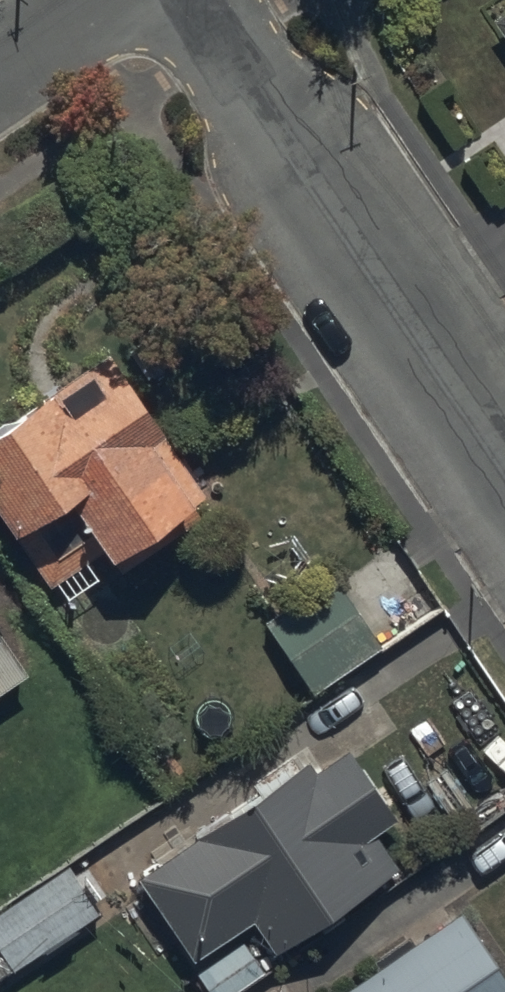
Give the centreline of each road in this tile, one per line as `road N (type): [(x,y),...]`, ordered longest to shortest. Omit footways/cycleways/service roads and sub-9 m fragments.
road 1 (residential): [(196,0),(504,461)]
road 2 (residential): [(0,73),(106,0)]

